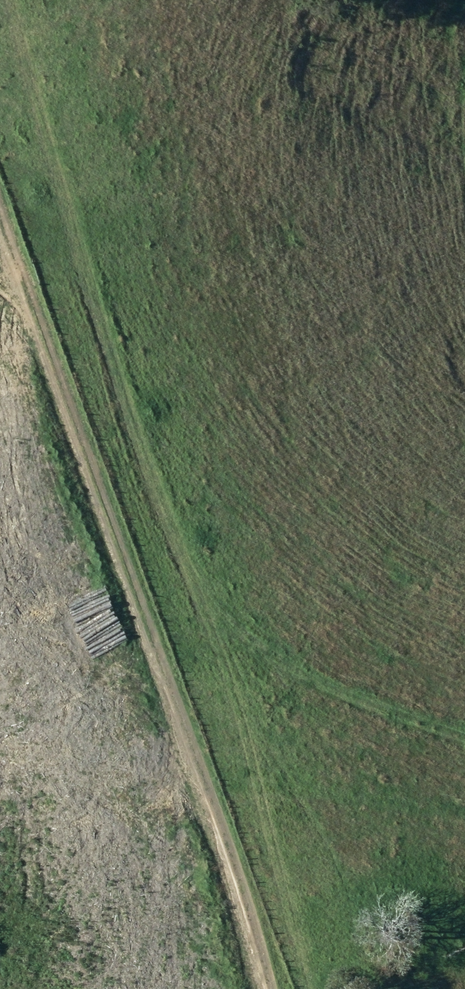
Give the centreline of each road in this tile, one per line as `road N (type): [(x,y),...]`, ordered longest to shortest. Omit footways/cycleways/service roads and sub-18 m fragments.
road 1 (track): [(18,0),(122,407),(206,618),(464,740)]
road 2 (track): [(0,235),(148,639),(264,988)]

